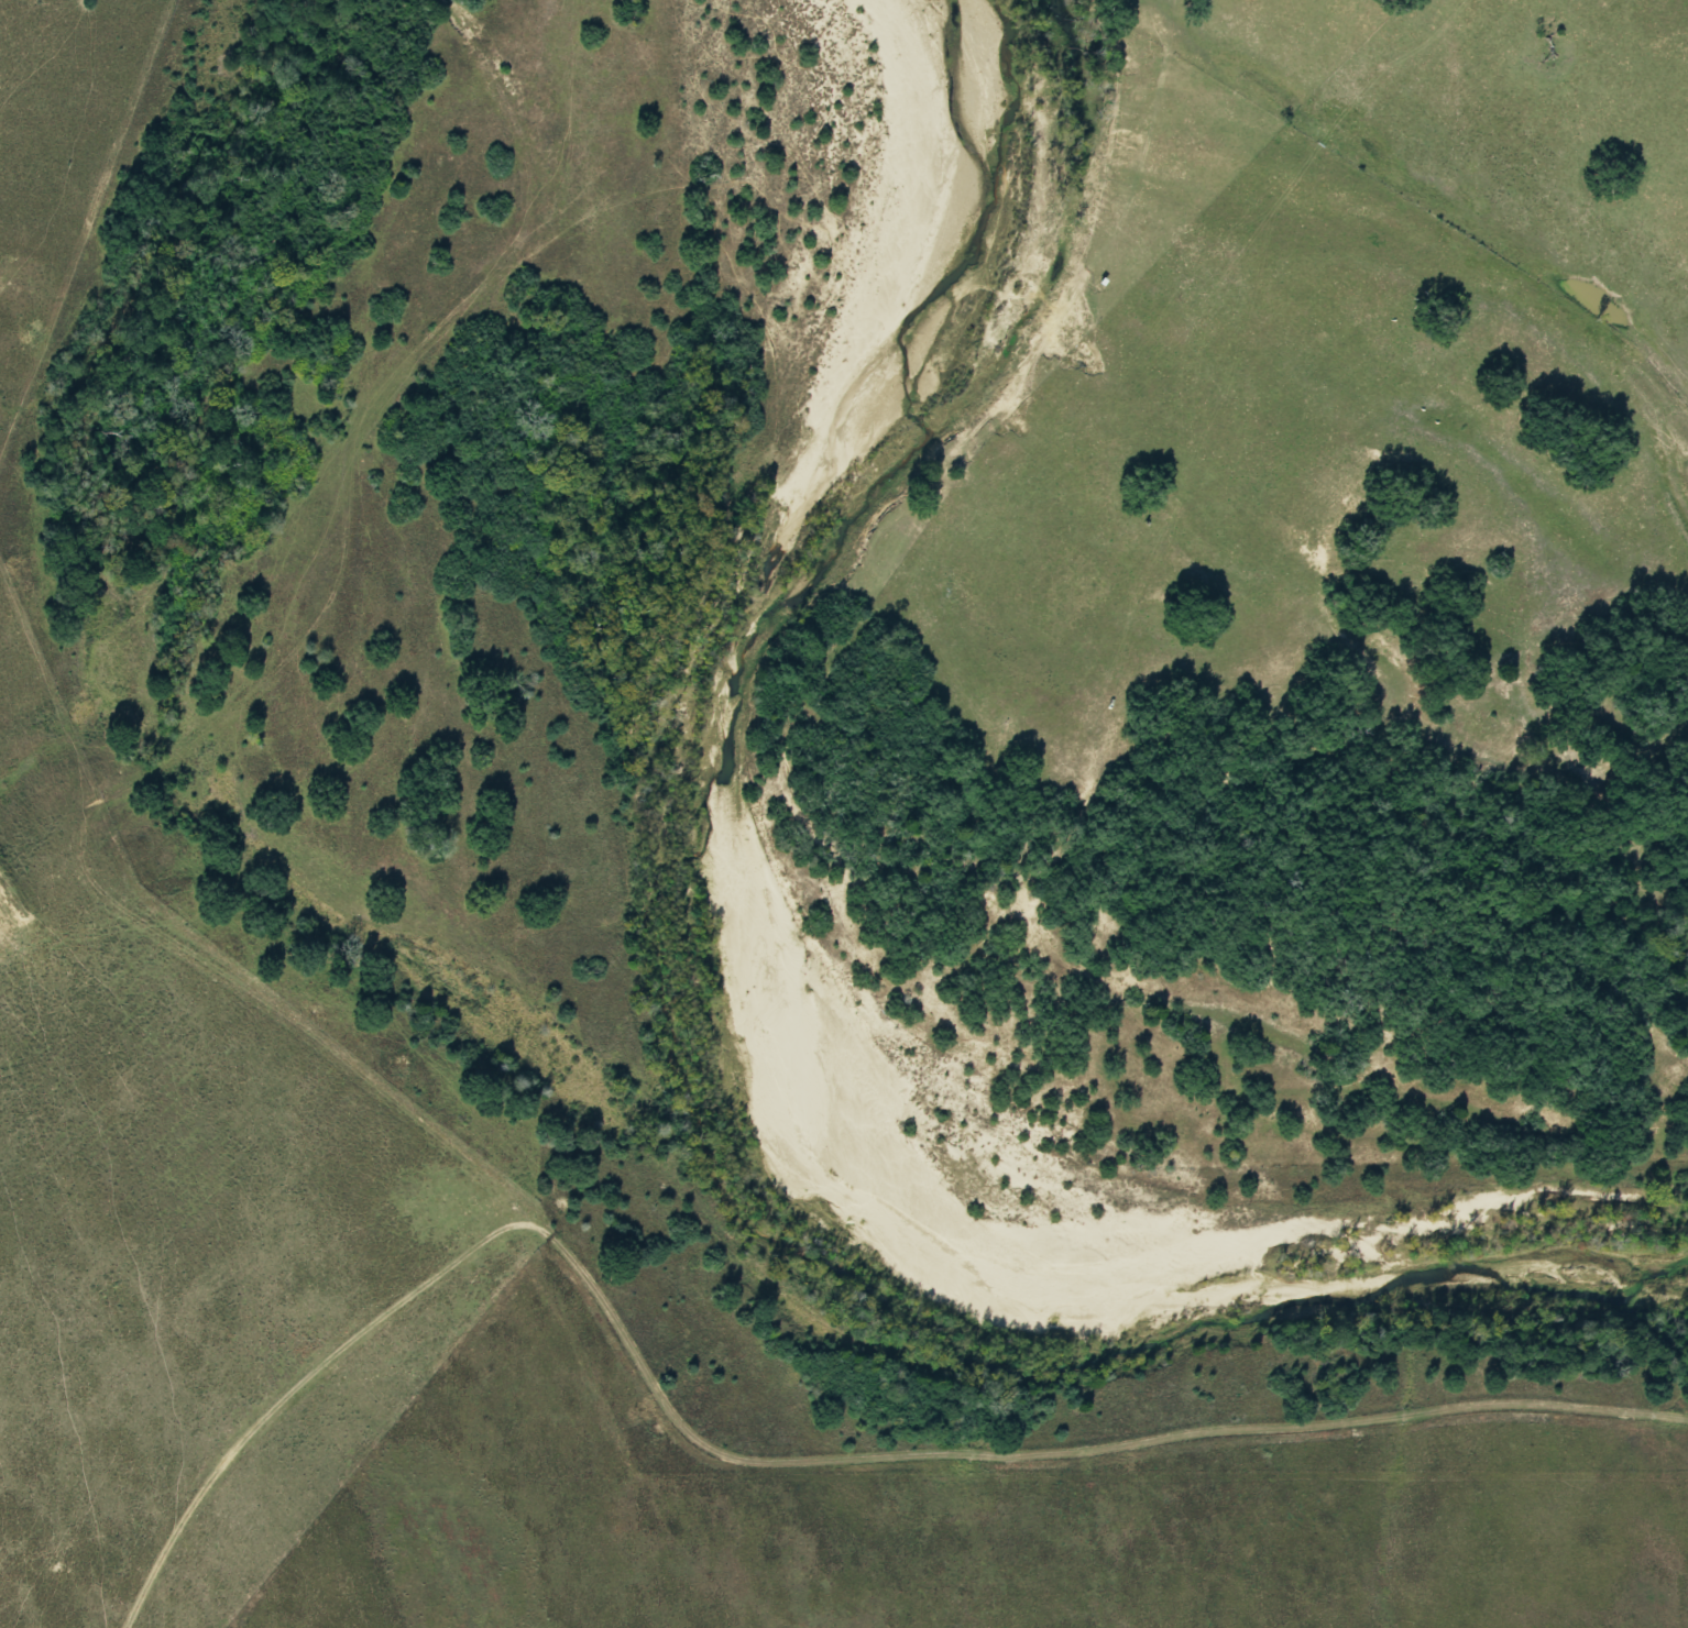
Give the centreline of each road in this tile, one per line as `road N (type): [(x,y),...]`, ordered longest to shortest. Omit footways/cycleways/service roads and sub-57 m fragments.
road 1 (track): [(523,246),(409,360),(352,438),(317,630),(155,772),(81,820),(81,868),(526,1204),(562,1241),(678,1425),(711,1449),(761,1459),(1022,1452),(1477,1407),(1687,1419)]
road 2 (track): [(526,1204),(279,1398),(194,1509),(127,1627)]

